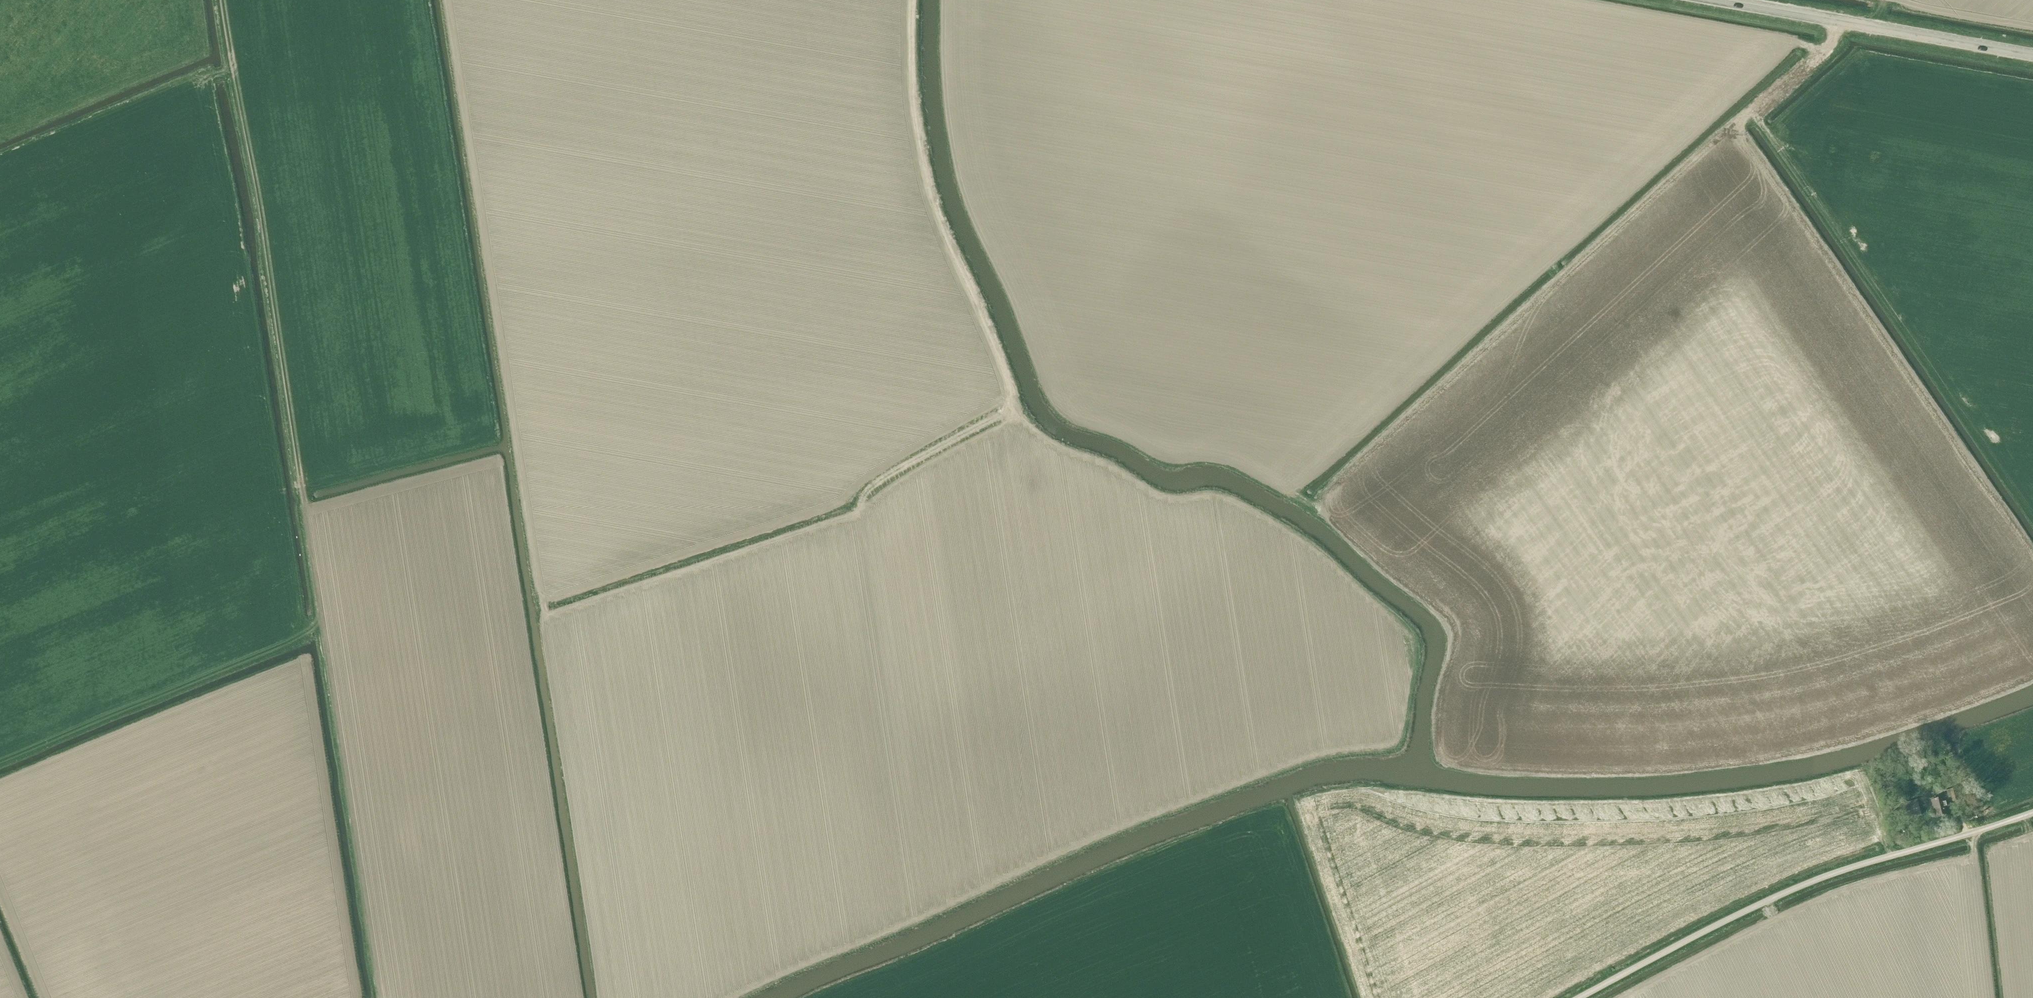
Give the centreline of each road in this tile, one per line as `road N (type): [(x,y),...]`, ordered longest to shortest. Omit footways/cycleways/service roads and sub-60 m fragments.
road 1 (unclassified): [(1579,997),(1809,883),(2032,811)]
road 2 (primary): [(2032,56),(1709,0)]

